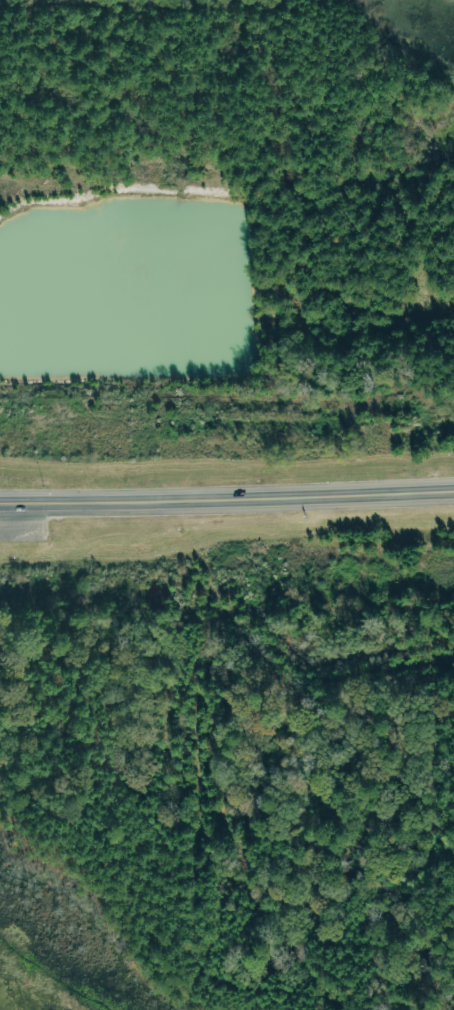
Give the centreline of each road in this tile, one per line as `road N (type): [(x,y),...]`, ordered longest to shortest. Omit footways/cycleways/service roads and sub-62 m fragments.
road 1 (primary): [(453,492),(0,503)]
road 2 (track): [(0,603),(215,594)]
road 3 (track): [(453,320),(352,313),(281,319)]

